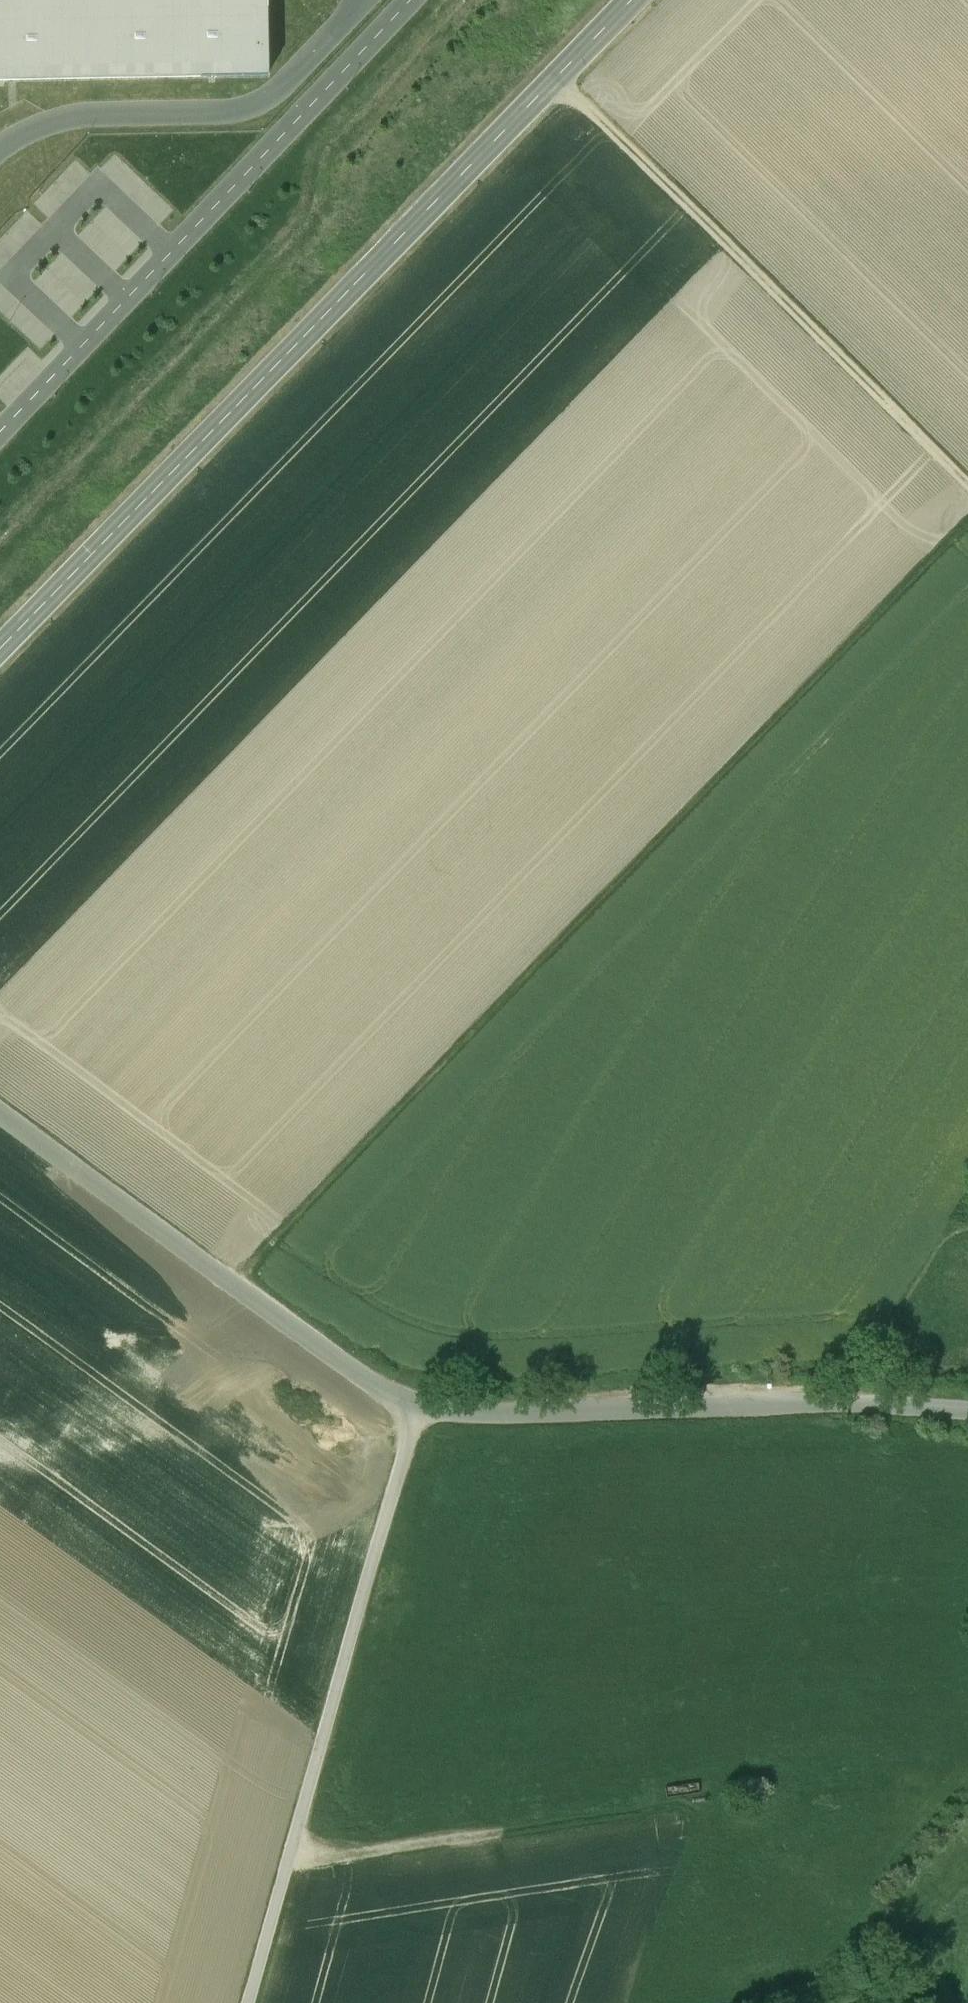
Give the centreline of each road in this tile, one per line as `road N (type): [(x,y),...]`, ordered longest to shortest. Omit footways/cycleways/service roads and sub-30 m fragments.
road 1 (residential): [(0,1108),(417,1415),(861,1403),(967,1411)]
road 2 (track): [(231,1278),(967,520)]
road 3 (secondary): [(0,645),(627,0)]
road 4 (track): [(556,75),(967,483)]

